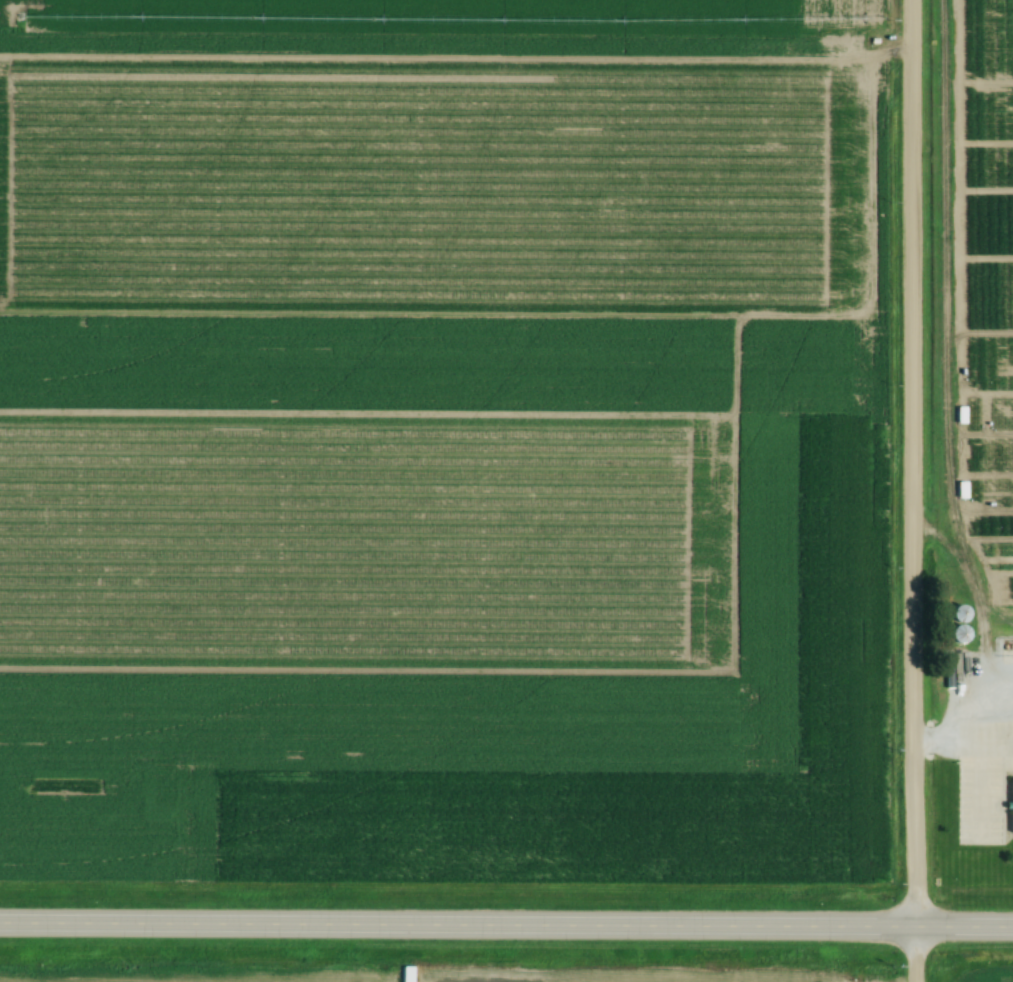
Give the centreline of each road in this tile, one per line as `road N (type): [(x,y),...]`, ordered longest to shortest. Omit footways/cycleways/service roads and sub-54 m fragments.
road 1 (primary): [(1012,925),(0,918)]
road 2 (residential): [(919,981),(909,0)]

